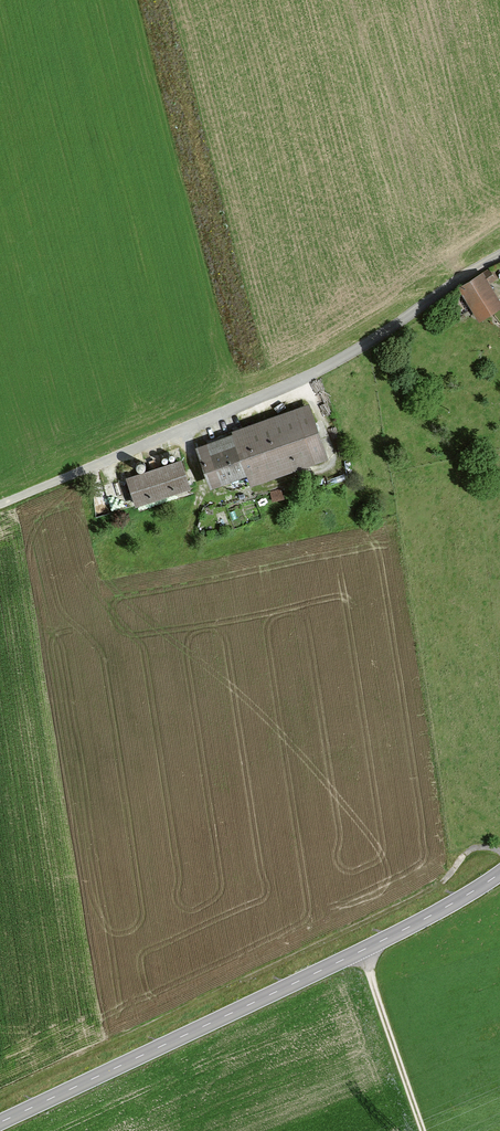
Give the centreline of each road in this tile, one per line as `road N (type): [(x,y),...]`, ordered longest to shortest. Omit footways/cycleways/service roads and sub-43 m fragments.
road 1 (track): [(0,1097),(420,895),(469,850),(499,850)]
road 2 (residential): [(0,505),(308,377),(499,255)]
road 3 (tertiary): [(499,873),(384,939),(0,1122)]
road 4 (track): [(362,950),(423,1130)]

